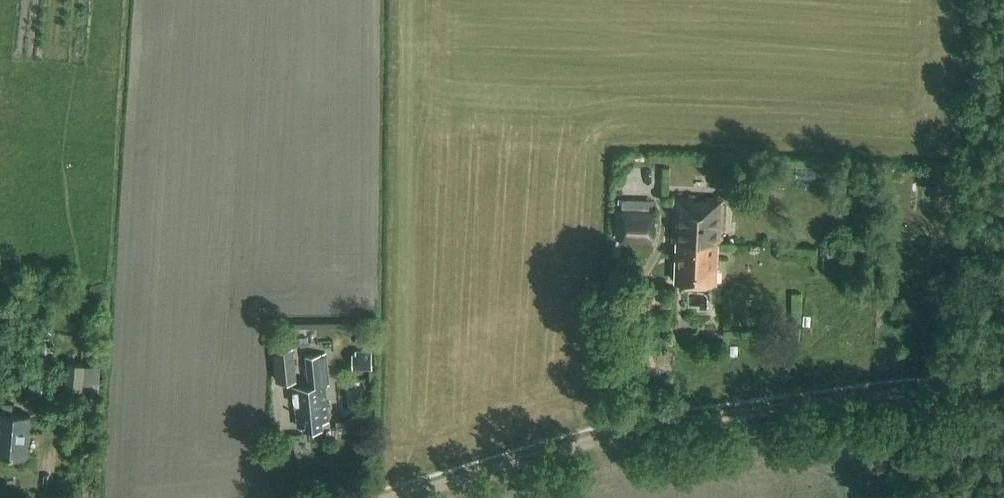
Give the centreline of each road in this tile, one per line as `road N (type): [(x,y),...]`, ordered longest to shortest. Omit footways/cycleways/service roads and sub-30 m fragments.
road 1 (track): [(399,497),(632,433),(1003,376)]

